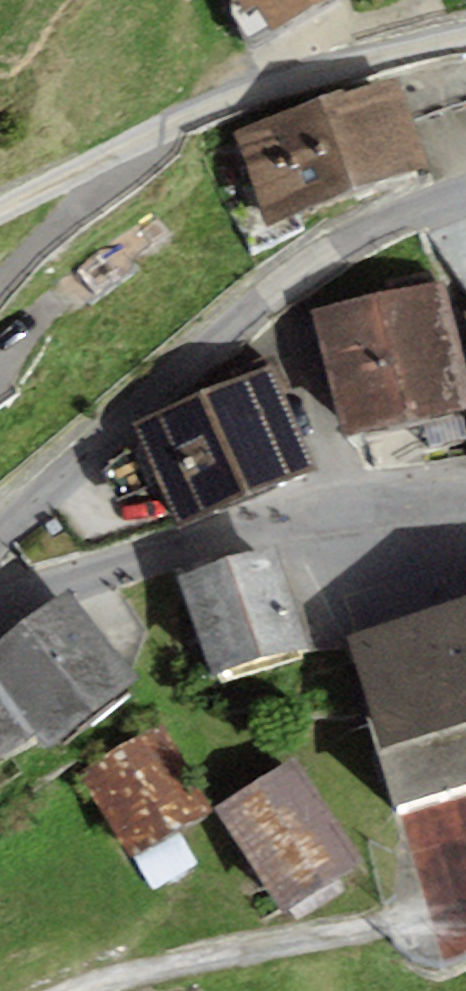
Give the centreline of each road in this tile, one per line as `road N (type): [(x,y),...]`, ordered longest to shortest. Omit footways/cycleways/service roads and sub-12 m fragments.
road 1 (residential): [(465,192),(380,224),(283,283),(0,543)]
road 2 (residential): [(0,208),(253,90),(465,35)]
road 3 (tertiary): [(0,603),(299,517),(465,497)]
road 4 (residential): [(77,990),(421,902)]

